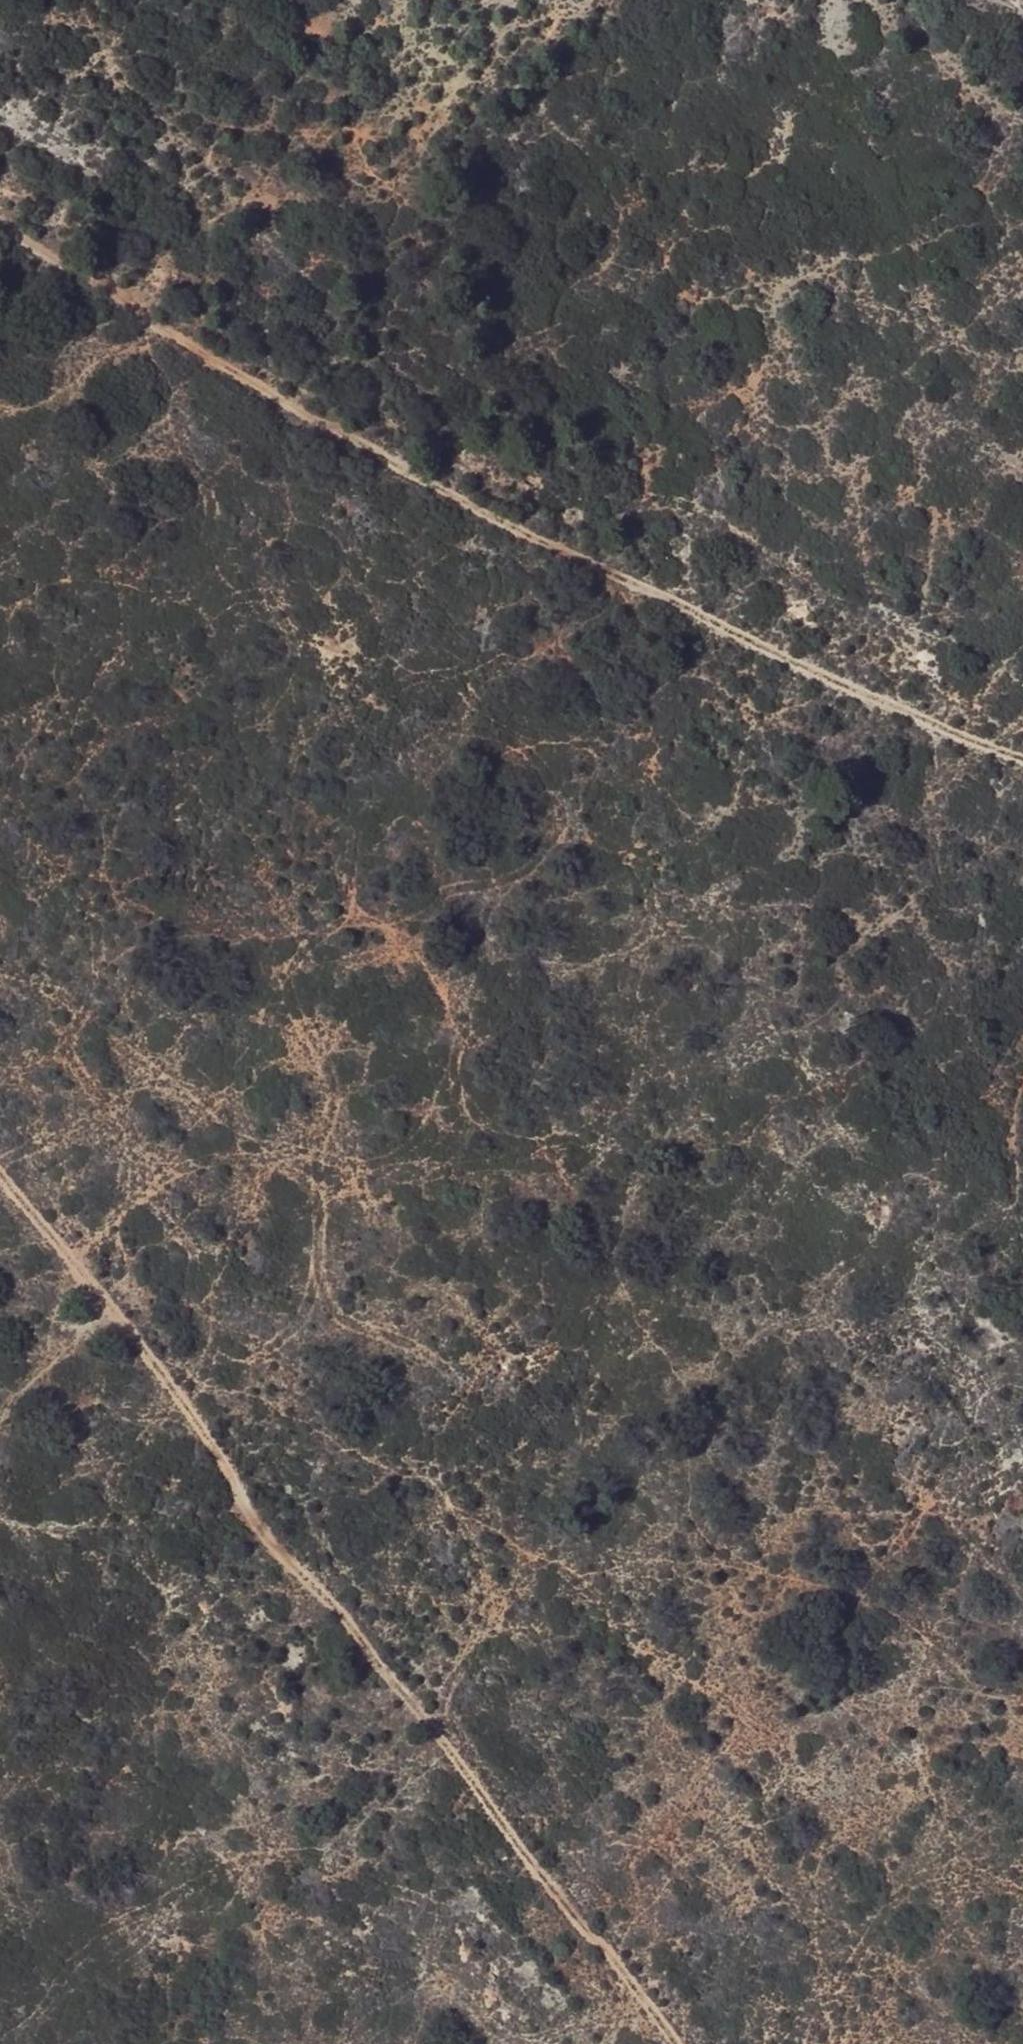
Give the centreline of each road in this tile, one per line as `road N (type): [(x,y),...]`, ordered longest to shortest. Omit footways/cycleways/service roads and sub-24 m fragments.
road 1 (track): [(1022,762),(627,579),(171,328),(0,214)]
road 2 (track): [(0,1161),(223,1451),(284,1562),(677,2043)]

